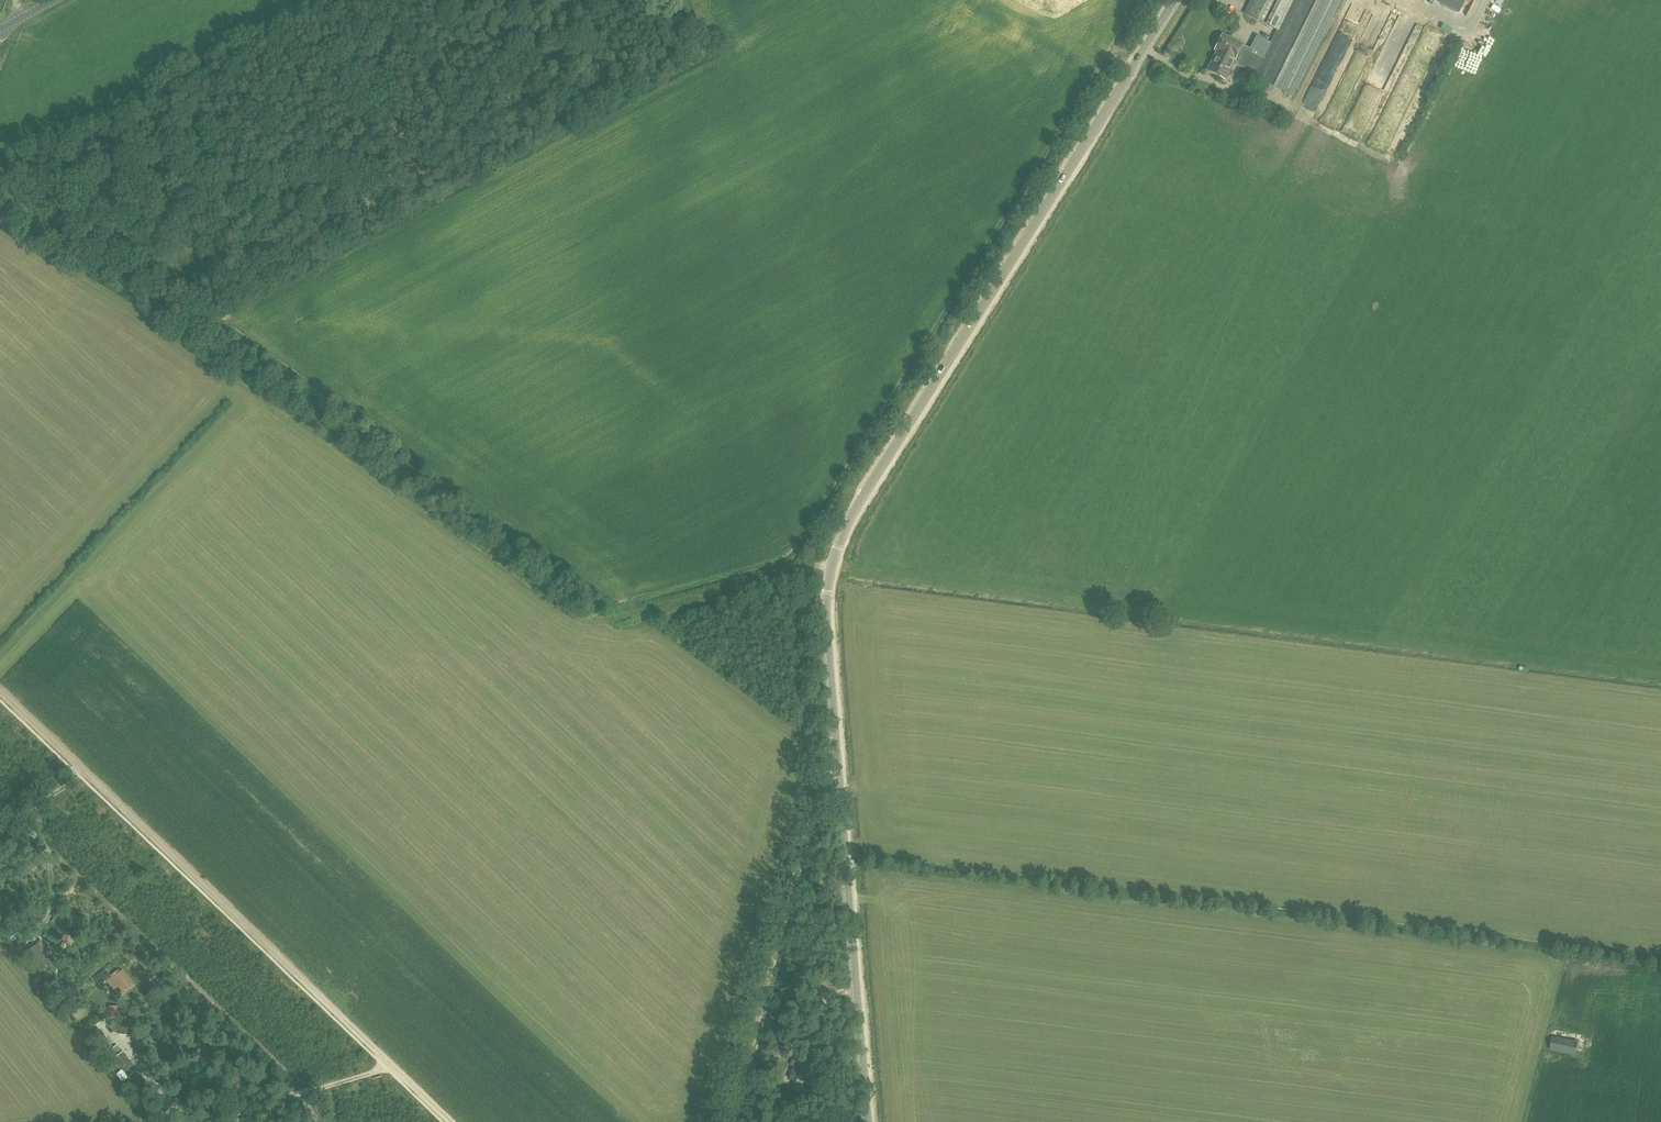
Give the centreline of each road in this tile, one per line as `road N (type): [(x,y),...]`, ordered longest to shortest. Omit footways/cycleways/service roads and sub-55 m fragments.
road 1 (unclassified): [(871,1121),(827,609),(831,570),(866,493),(1174,0)]
road 2 (track): [(0,690),(452,1121)]
road 3 (track): [(839,738),(732,1121)]
road 4 (track): [(389,1064),(325,1086),(188,1106),(149,1121)]
road 5 (track): [(188,1106),(37,925)]

